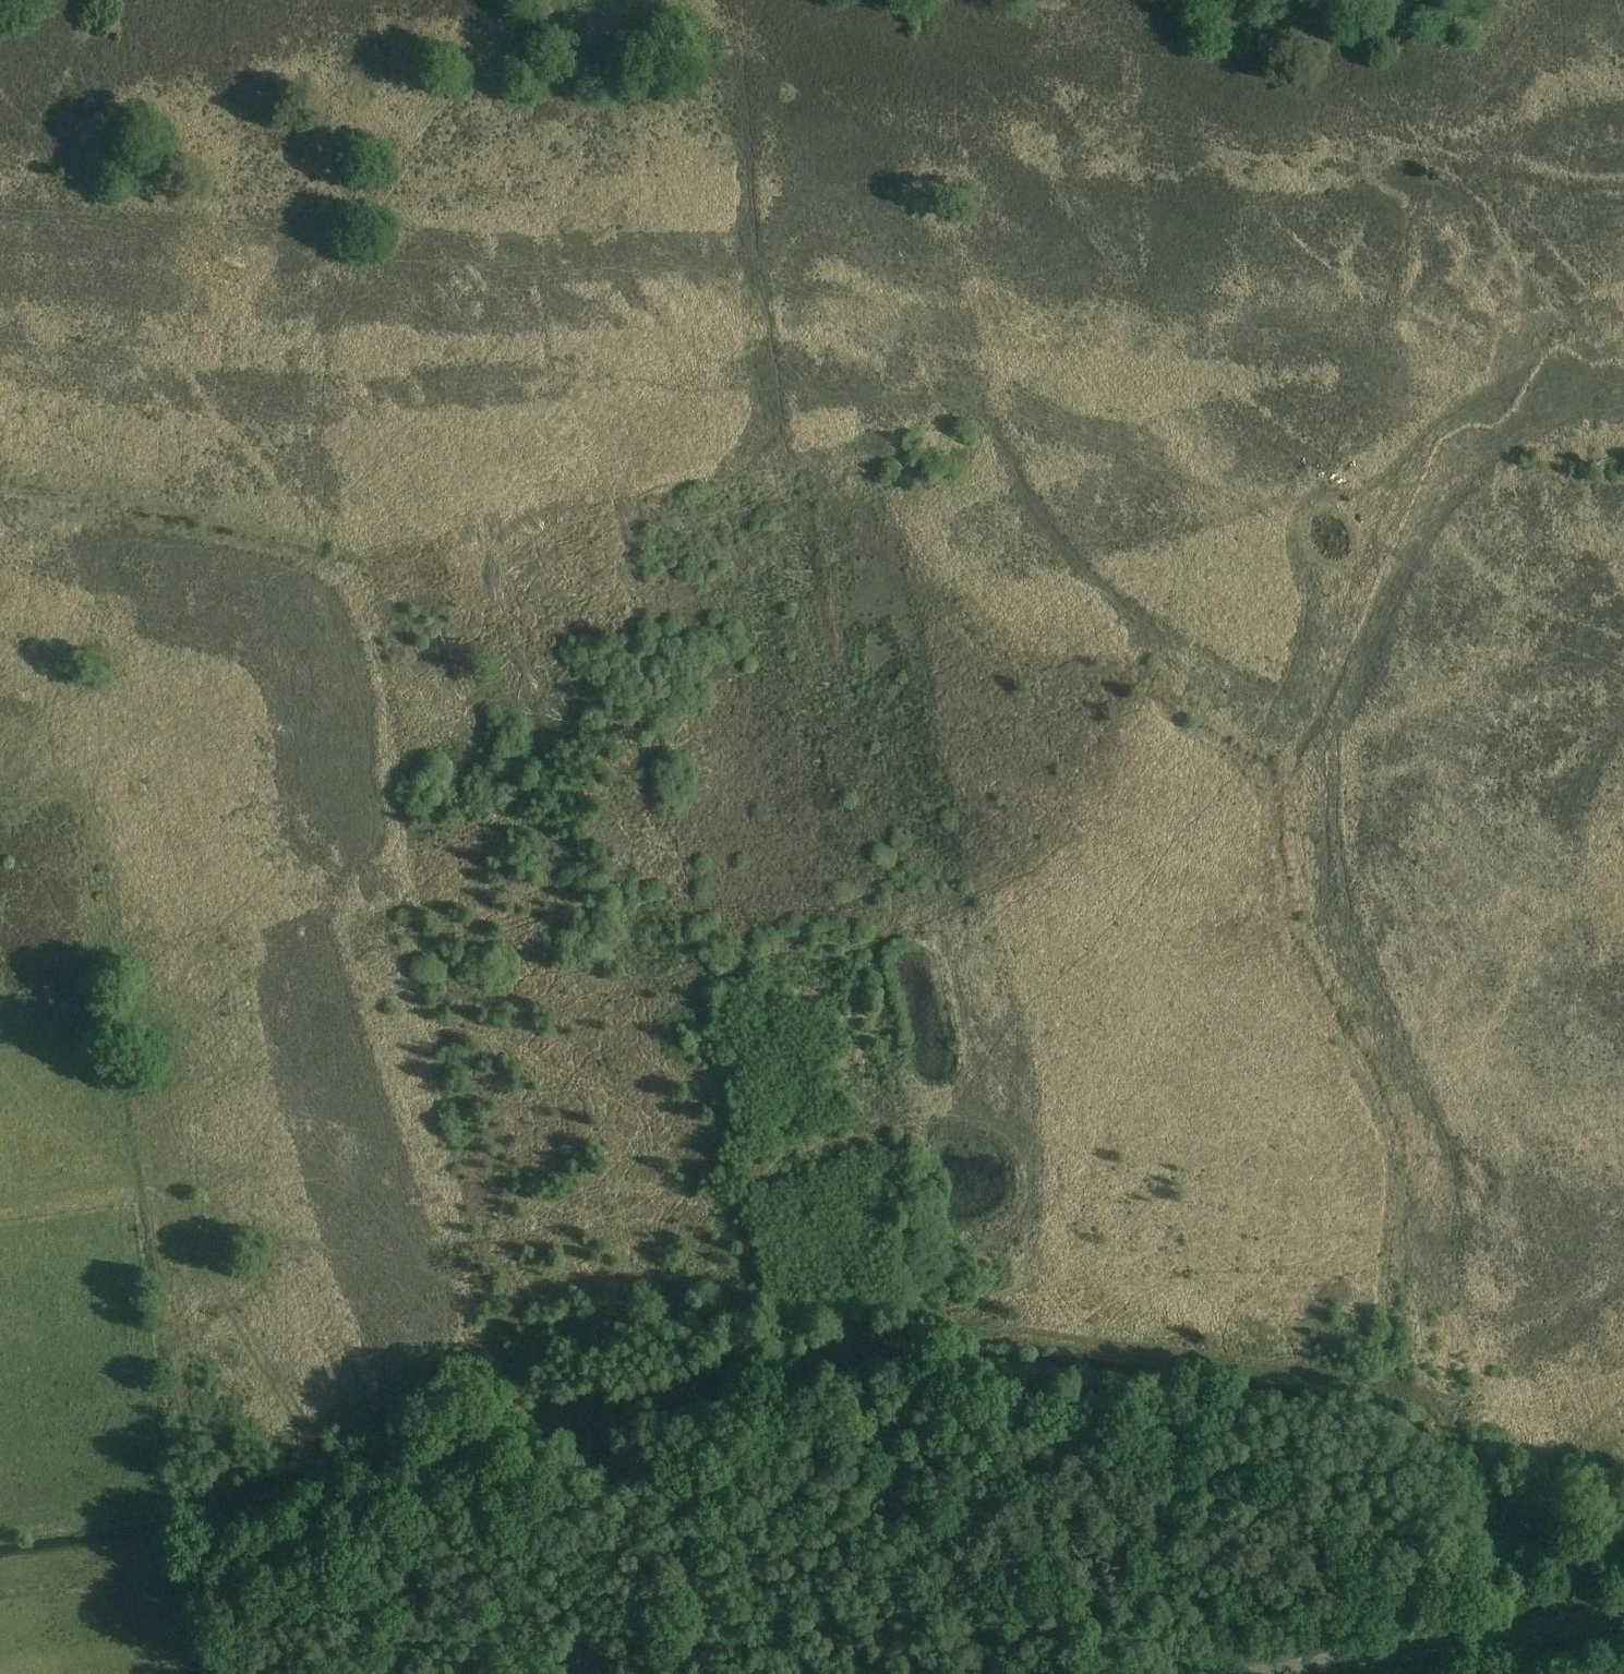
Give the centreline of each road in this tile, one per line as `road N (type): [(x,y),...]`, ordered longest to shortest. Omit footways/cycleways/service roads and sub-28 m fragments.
road 1 (unclassified): [(1245,1673),(1623,1616)]

